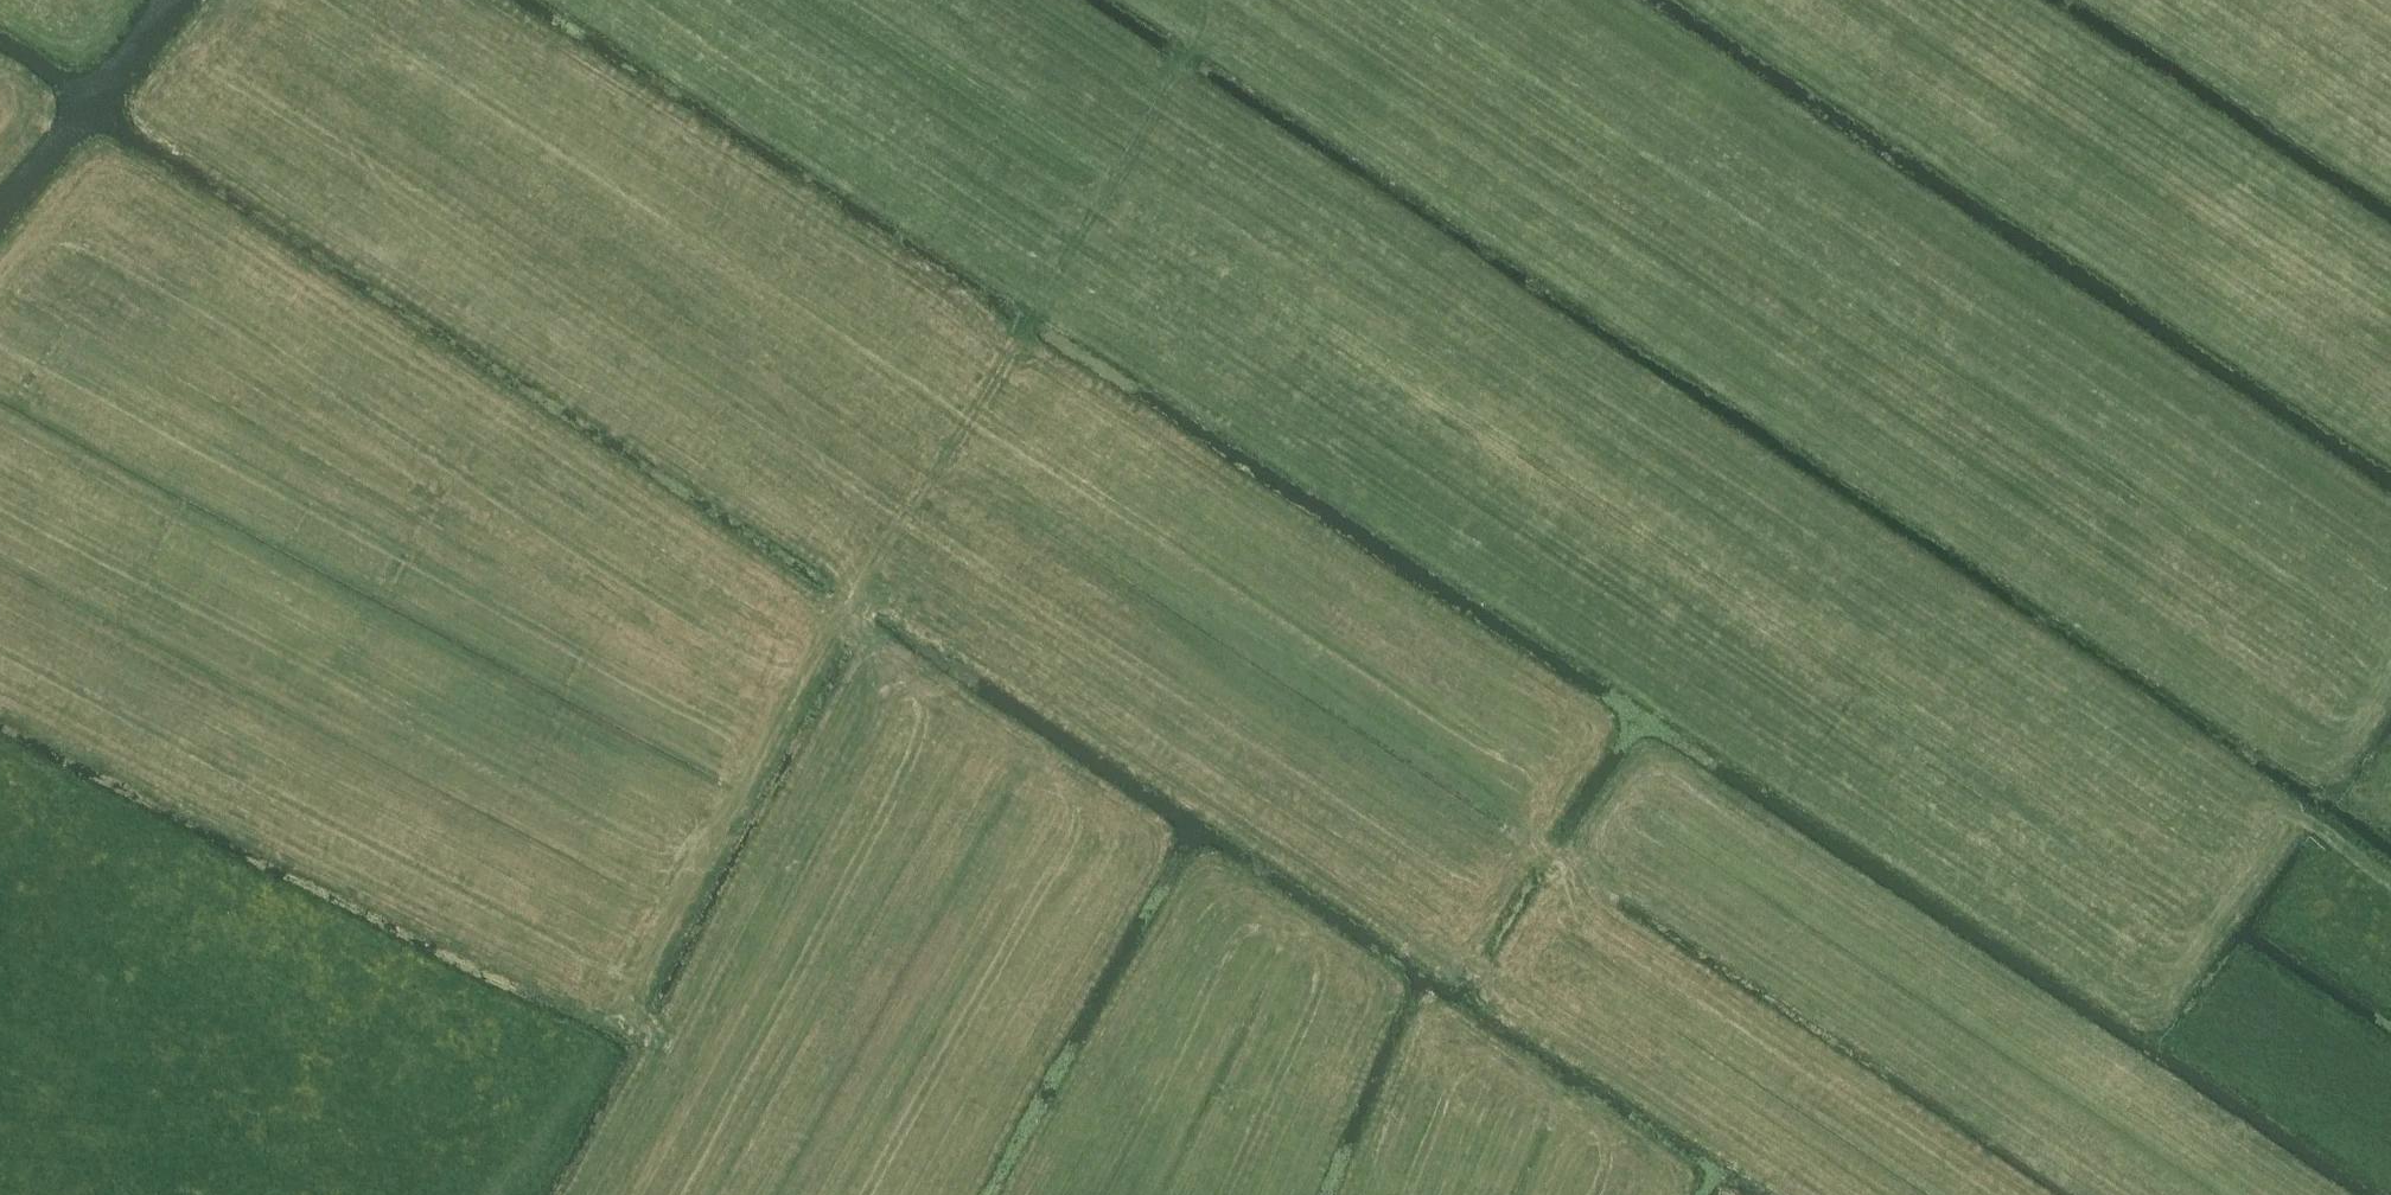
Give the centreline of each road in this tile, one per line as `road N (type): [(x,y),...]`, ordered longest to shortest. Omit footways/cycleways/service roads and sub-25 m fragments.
road 1 (track): [(1206,38),(860,591)]

